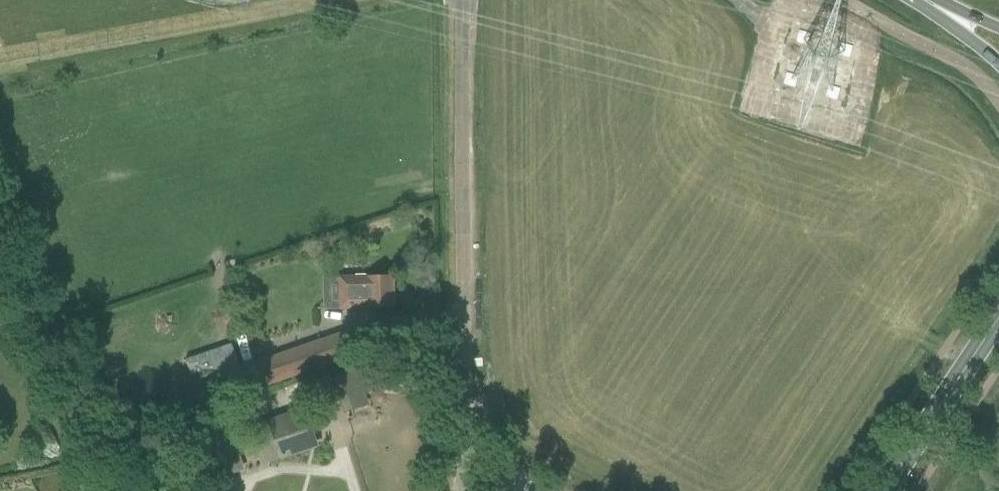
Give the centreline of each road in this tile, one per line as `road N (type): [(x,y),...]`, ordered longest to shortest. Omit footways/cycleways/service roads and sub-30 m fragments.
road 1 (unclassified): [(130,490),(0,244)]
road 2 (secondary): [(883,490),(998,317)]
road 3 (unclassified): [(462,490),(460,321)]

